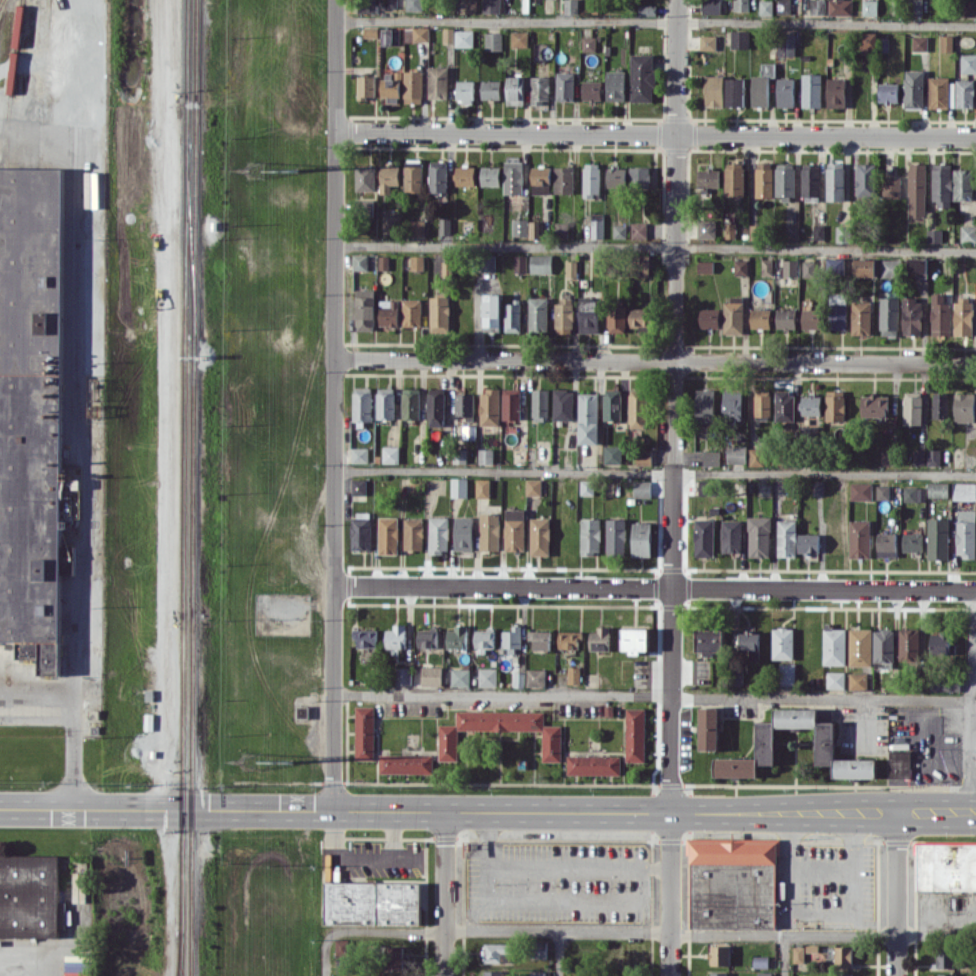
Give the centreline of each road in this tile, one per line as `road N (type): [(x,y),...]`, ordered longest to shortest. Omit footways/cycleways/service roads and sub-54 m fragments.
road 1 (secondary): [(0,811),(971,815)]
road 2 (residential): [(675,0),(673,813)]
road 3 (residential): [(339,0),(333,810)]
road 4 (residential): [(334,359),(975,364)]
road 5 (residential): [(334,587),(975,590)]
road 6 (residential): [(337,131),(975,137)]
road 7 (residential): [(673,813),(672,975)]
road 8 (residential): [(444,931),(446,810)]
road 9 (residential): [(898,814),(897,934)]

